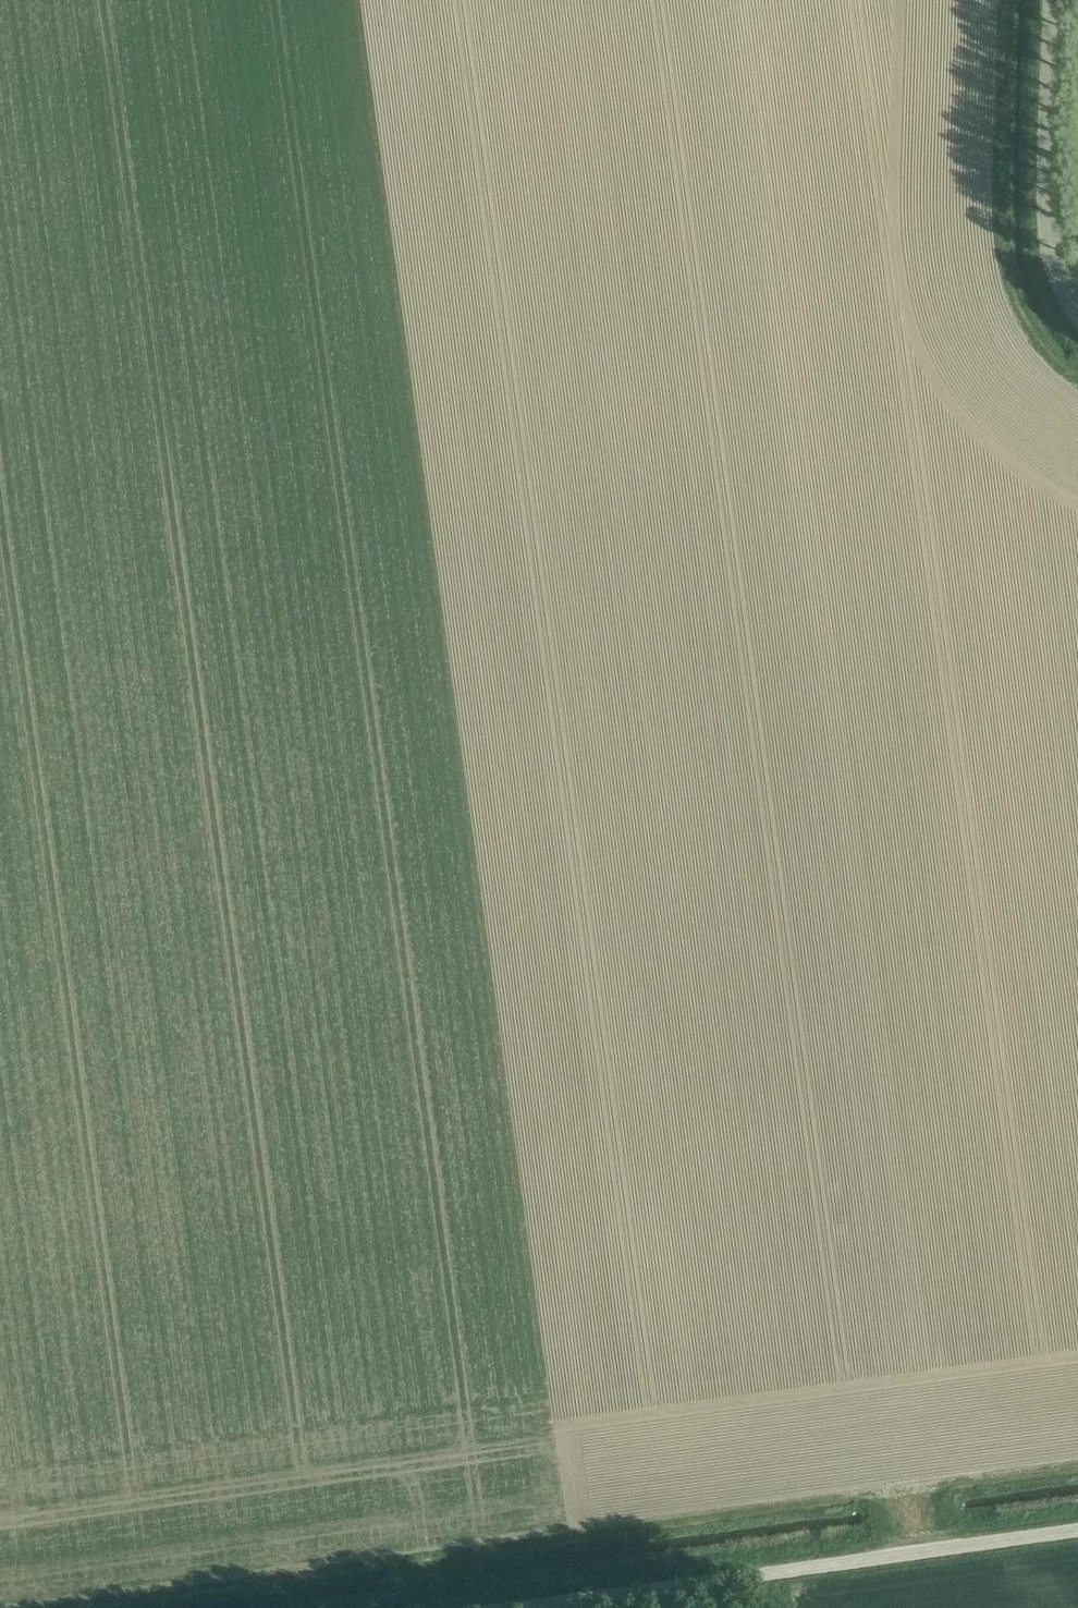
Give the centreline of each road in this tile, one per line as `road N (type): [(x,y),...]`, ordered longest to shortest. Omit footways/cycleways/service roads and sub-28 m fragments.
road 1 (unclassified): [(485,1607),(1077,1527)]
road 2 (unclassified): [(1077,315),(1044,214),(1052,0)]

